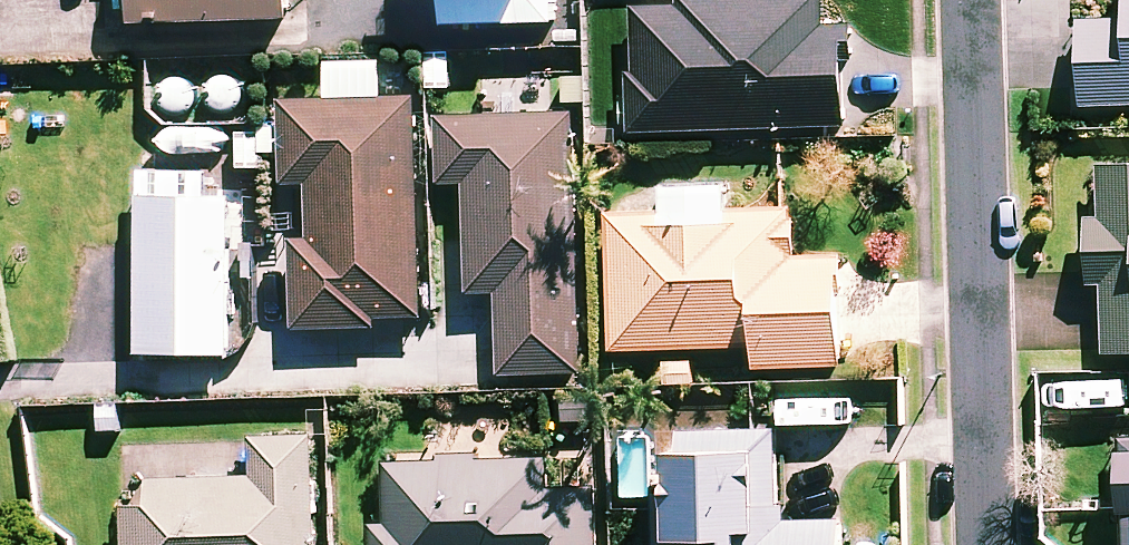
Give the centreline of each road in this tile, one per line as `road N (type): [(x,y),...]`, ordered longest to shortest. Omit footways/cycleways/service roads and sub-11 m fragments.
road 1 (residential): [(971,0),(991,544)]

